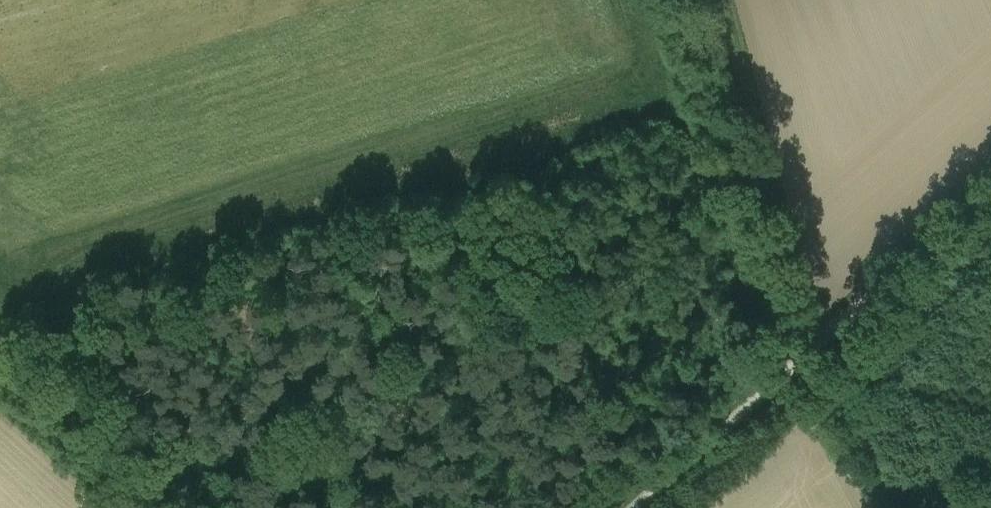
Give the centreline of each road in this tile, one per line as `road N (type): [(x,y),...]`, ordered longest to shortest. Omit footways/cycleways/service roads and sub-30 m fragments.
road 1 (track): [(990,189),(639,507)]
road 2 (track): [(167,507),(0,350)]

